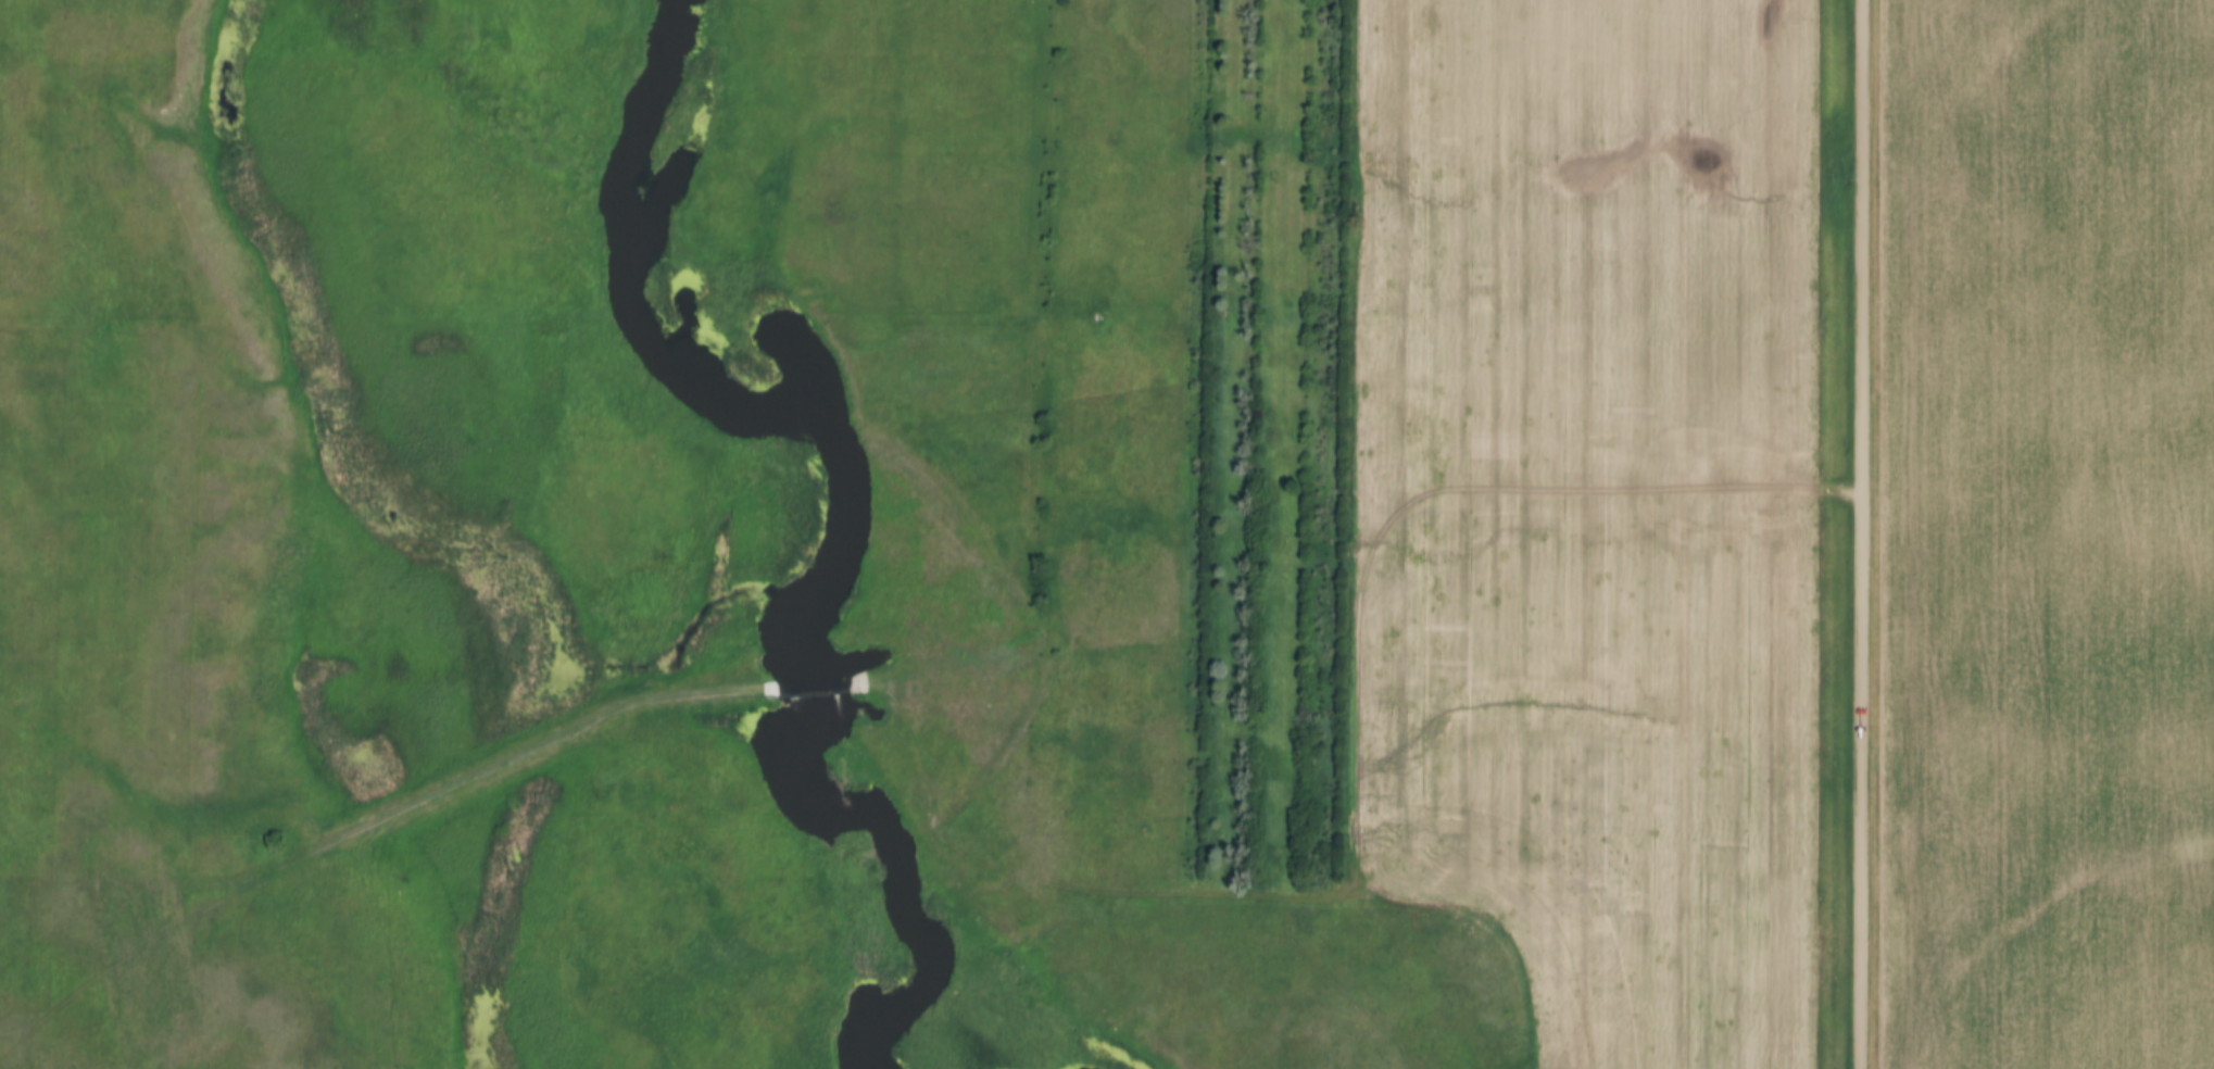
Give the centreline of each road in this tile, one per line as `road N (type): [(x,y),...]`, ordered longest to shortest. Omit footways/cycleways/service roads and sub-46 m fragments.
road 1 (residential): [(1865,1068),(1865,0)]

